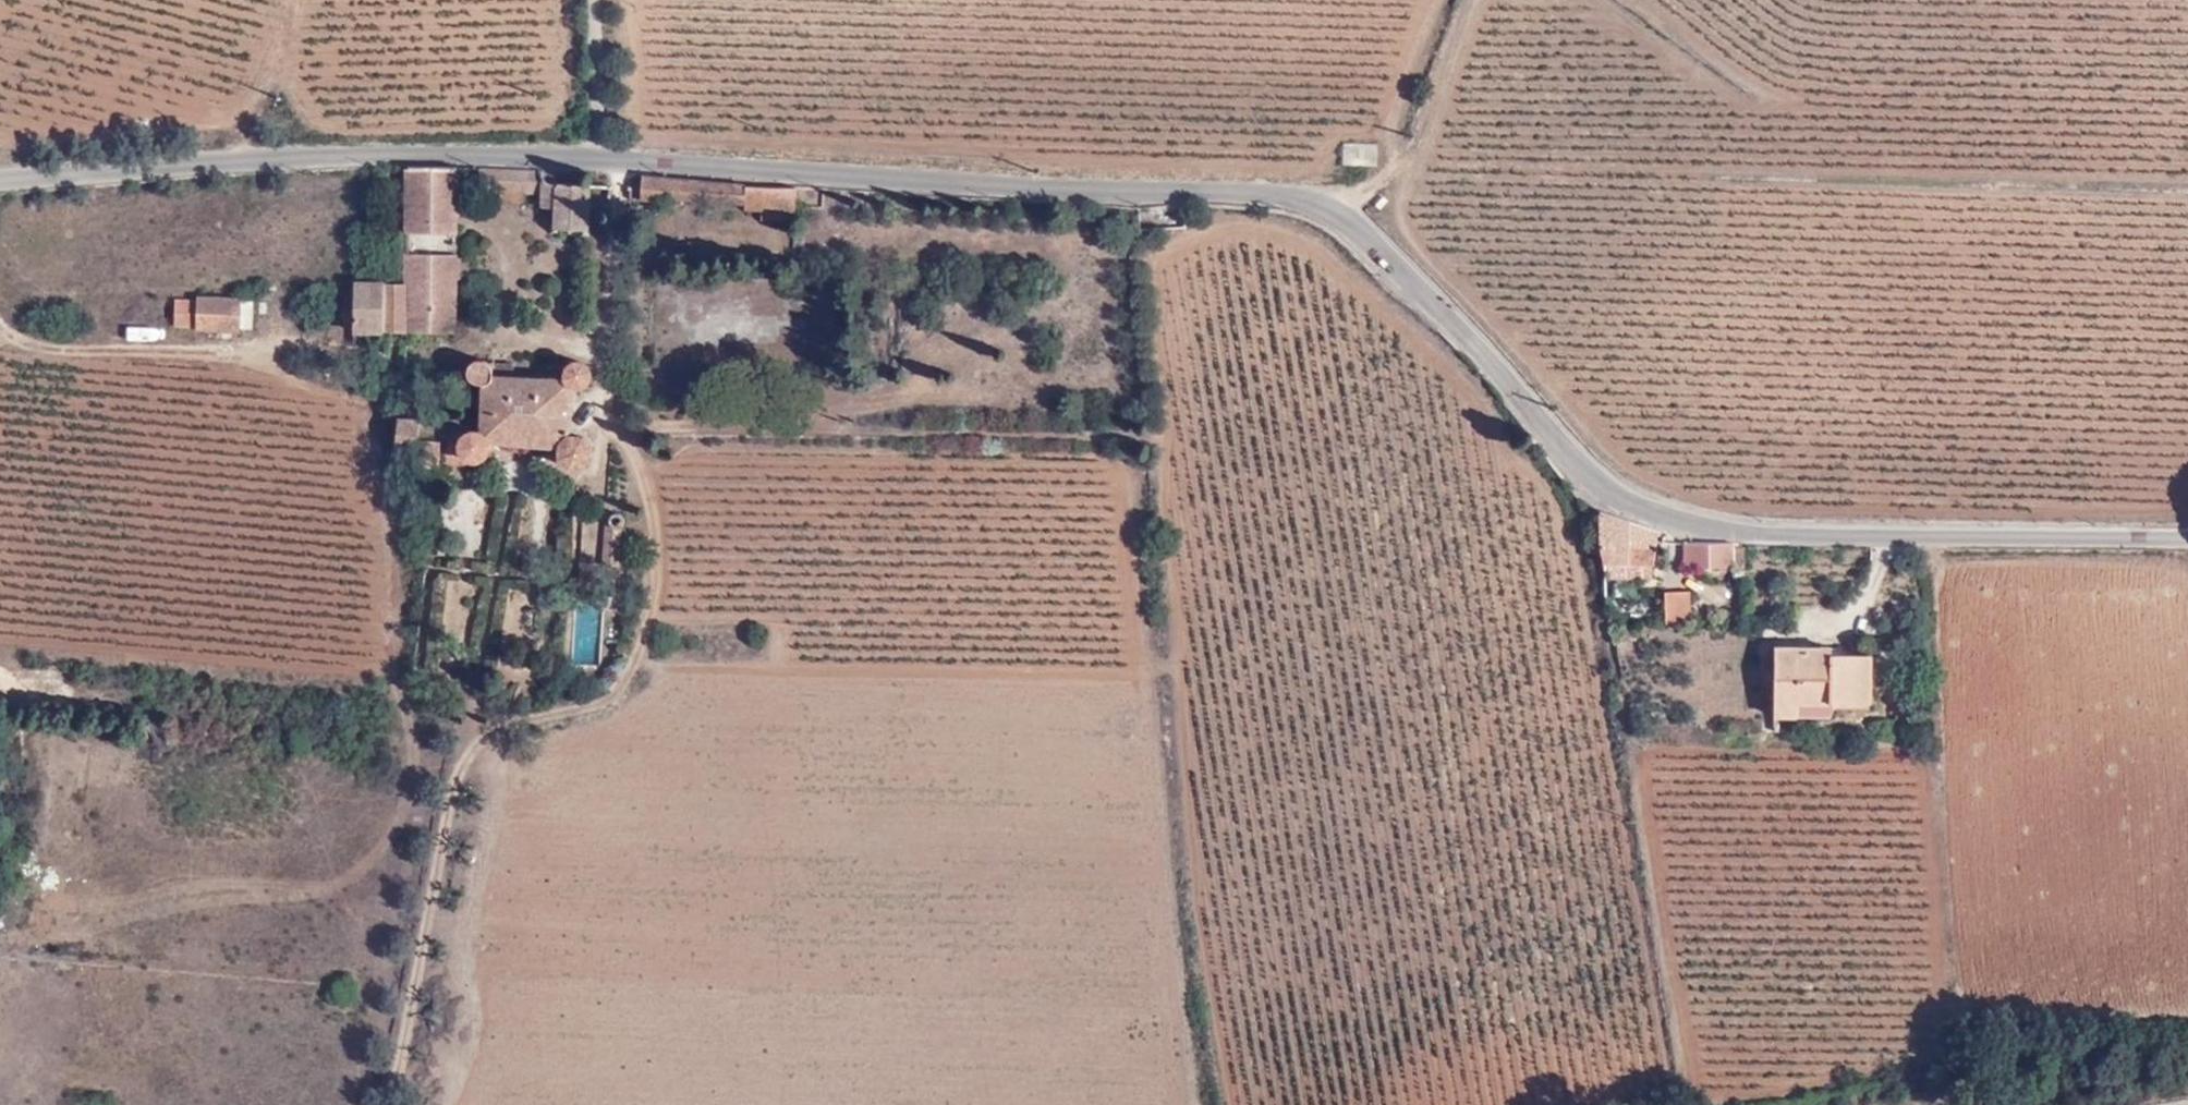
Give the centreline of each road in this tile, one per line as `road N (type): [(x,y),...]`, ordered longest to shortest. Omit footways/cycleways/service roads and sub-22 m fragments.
road 1 (tertiary): [(0,180),(362,156),(595,156),(1046,188),(1266,194),(1322,204),(1366,232),(1490,357),(1586,471),(1627,502),(1680,521),(1748,531),(2187,539)]

